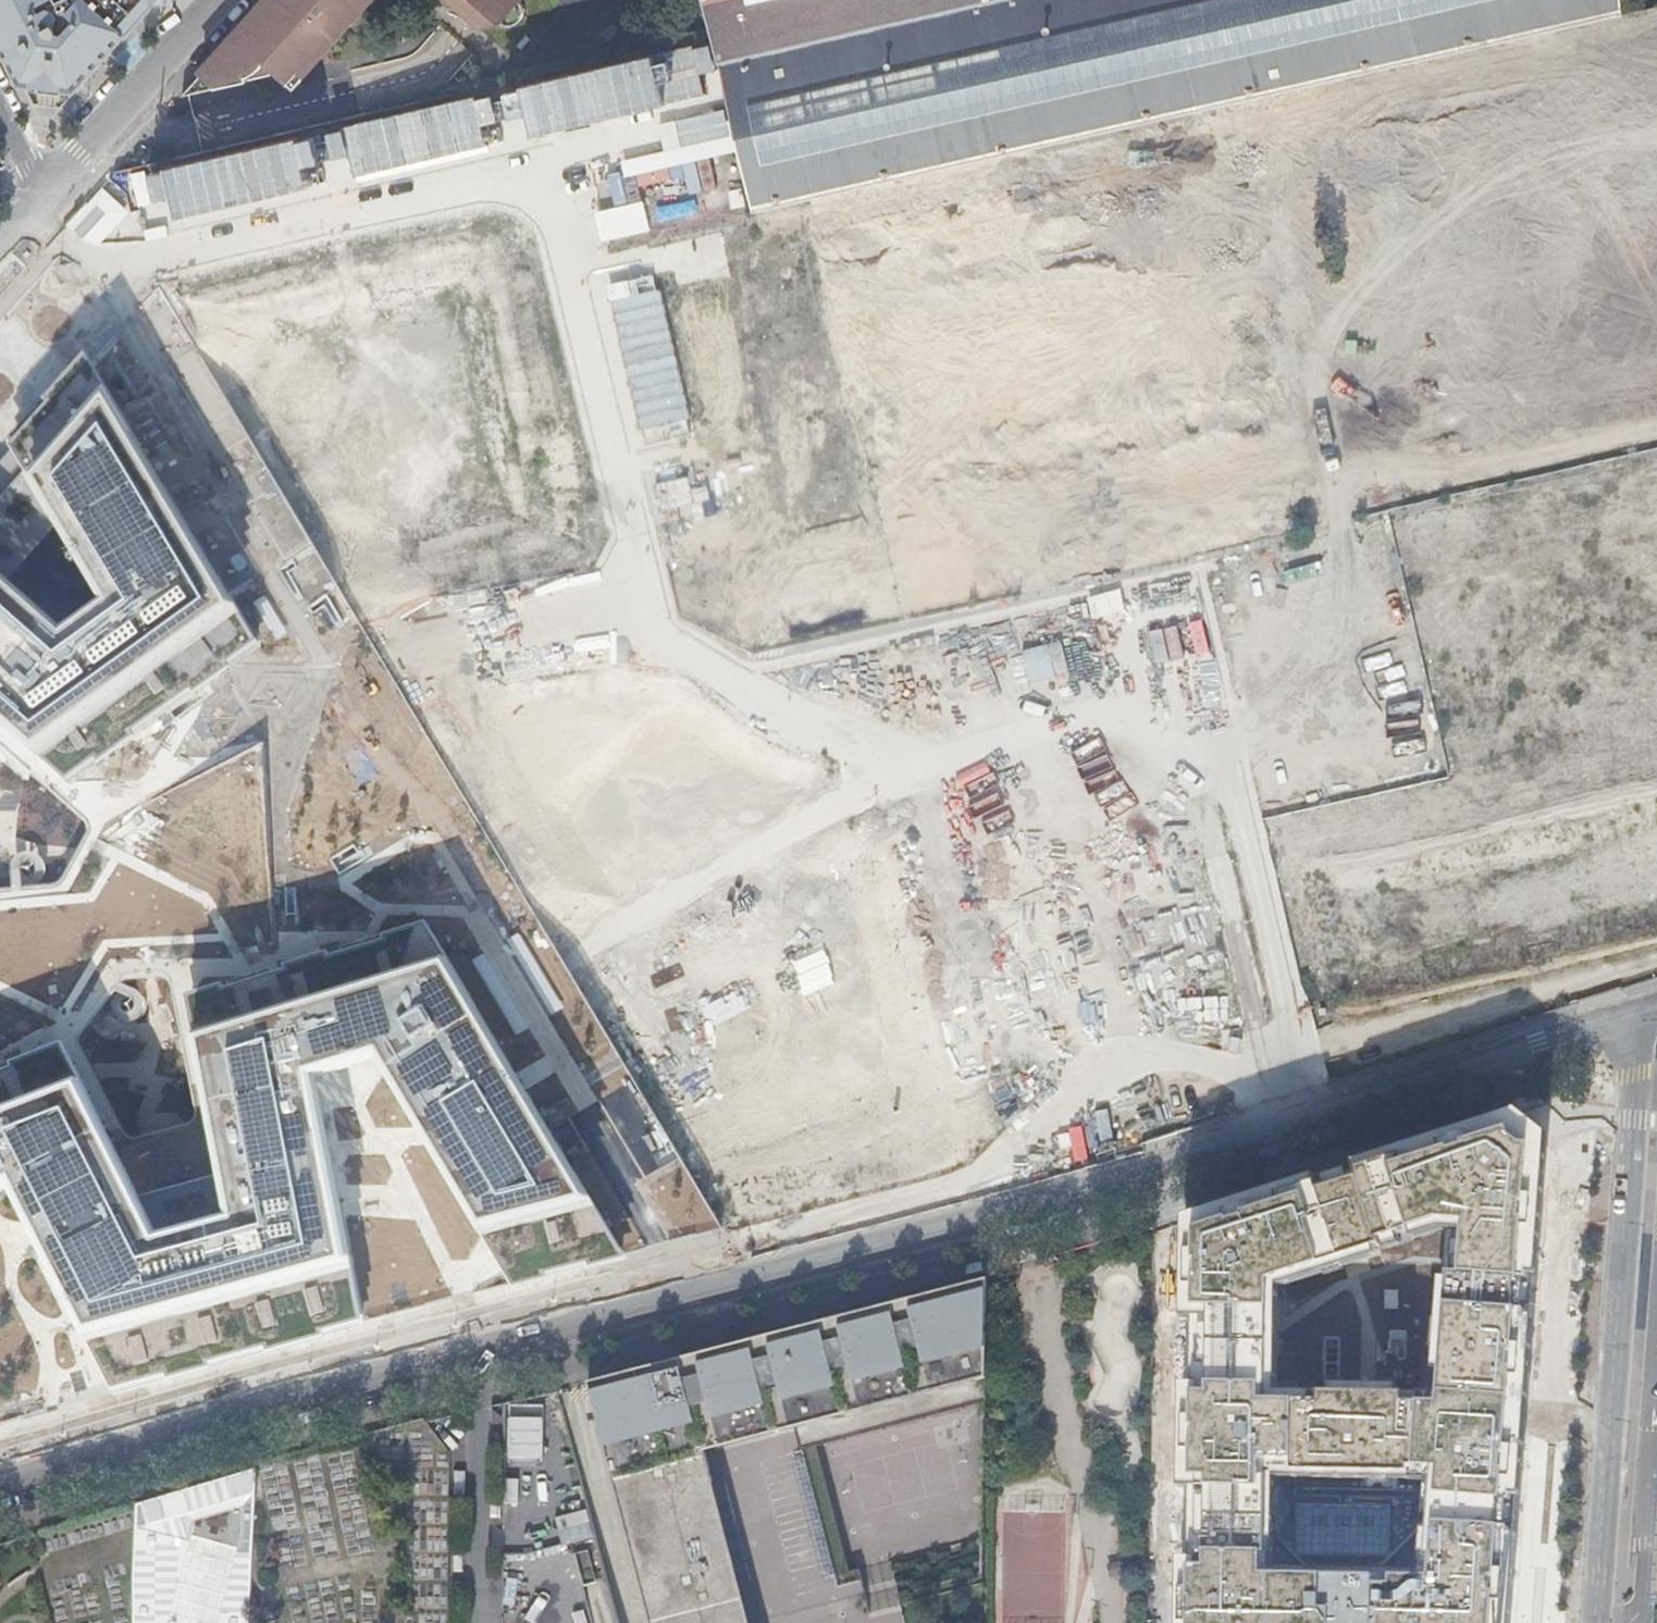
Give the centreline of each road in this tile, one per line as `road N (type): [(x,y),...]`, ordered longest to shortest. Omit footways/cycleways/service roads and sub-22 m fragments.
road 1 (residential): [(1619,1019),(1012,1207),(483,1346)]
road 2 (residential): [(1595,1622),(1633,1122),(1632,1061),(1619,1019)]
road 3 (residential): [(483,1346),(0,1483)]
road 4 (residential): [(483,1346),(478,1622)]
road 5 (residential): [(216,0),(41,190)]

